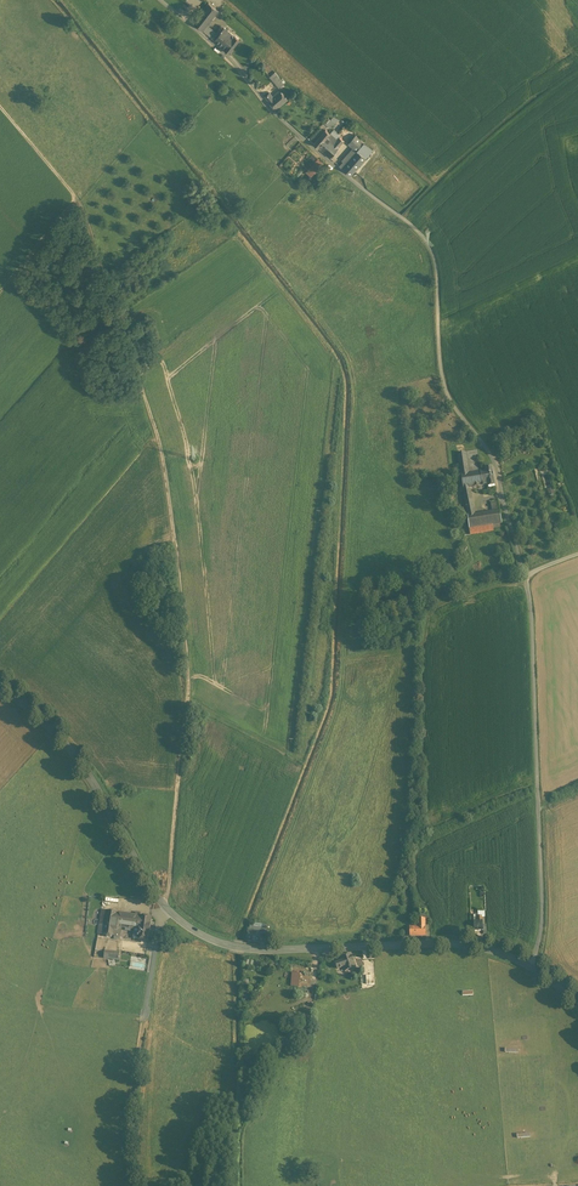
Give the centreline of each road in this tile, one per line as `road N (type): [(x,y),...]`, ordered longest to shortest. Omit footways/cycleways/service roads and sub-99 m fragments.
road 1 (residential): [(525,576),(495,466),(441,372),(442,270),(435,245),(288,126),(161,0)]
road 2 (secondary): [(533,968),(451,946),(281,950),(217,942),(156,896),(59,737),(0,686)]
road 3 (residential): [(533,968),(540,913),(525,576)]
road 4 (track): [(133,1185),(129,1125),(145,1018)]

